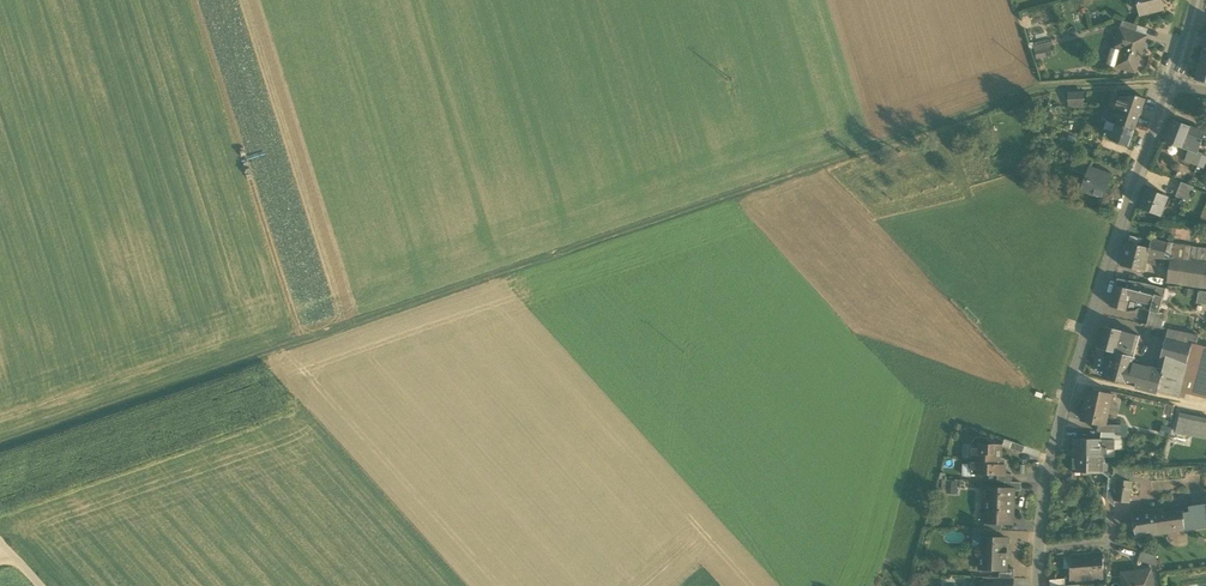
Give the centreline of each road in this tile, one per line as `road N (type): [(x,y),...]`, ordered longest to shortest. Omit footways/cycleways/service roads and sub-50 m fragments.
road 1 (track): [(0,450),(1040,89),(1168,84)]
road 2 (residential): [(1168,84),(1042,462),(1037,585)]

